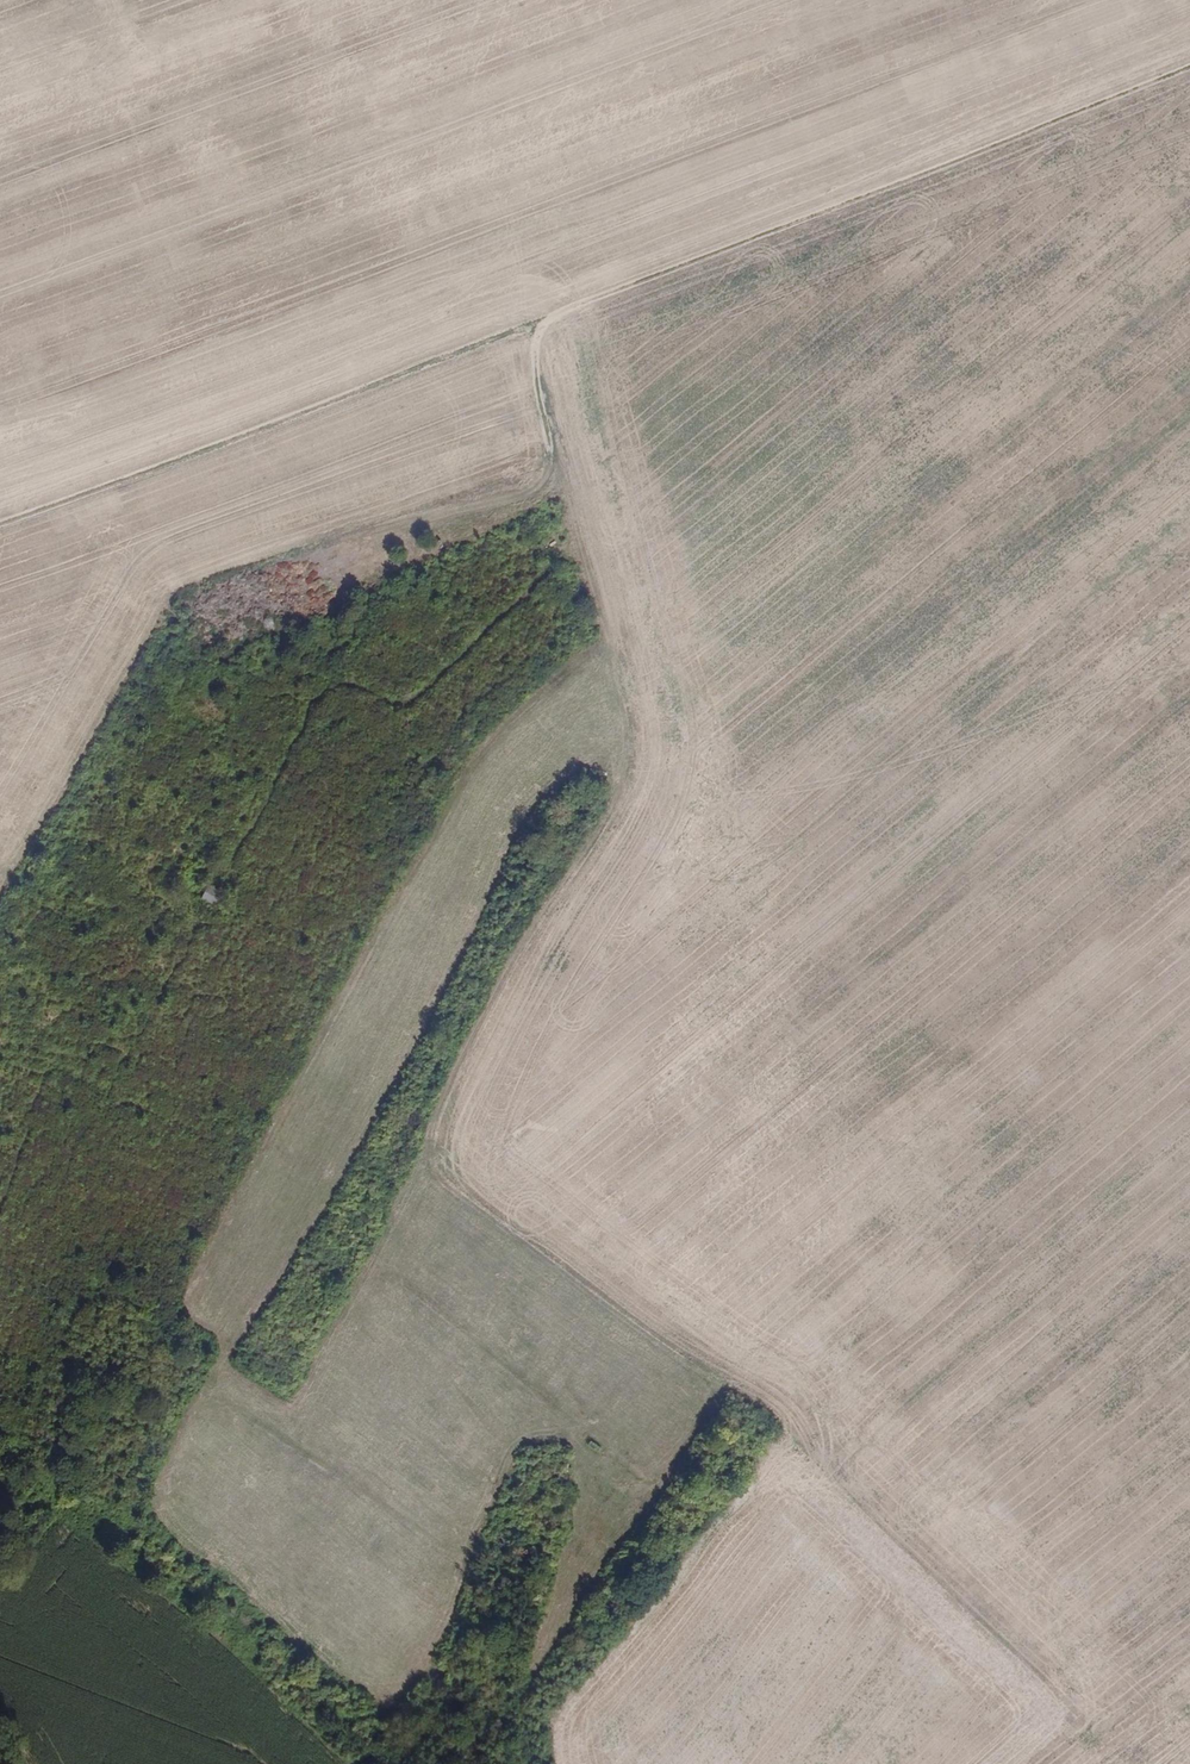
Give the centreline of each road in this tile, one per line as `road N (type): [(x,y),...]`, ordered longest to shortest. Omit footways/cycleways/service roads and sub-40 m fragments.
road 1 (track): [(0,528),(1189,69)]
road 2 (track): [(330,551),(530,480),(553,418),(532,326)]

